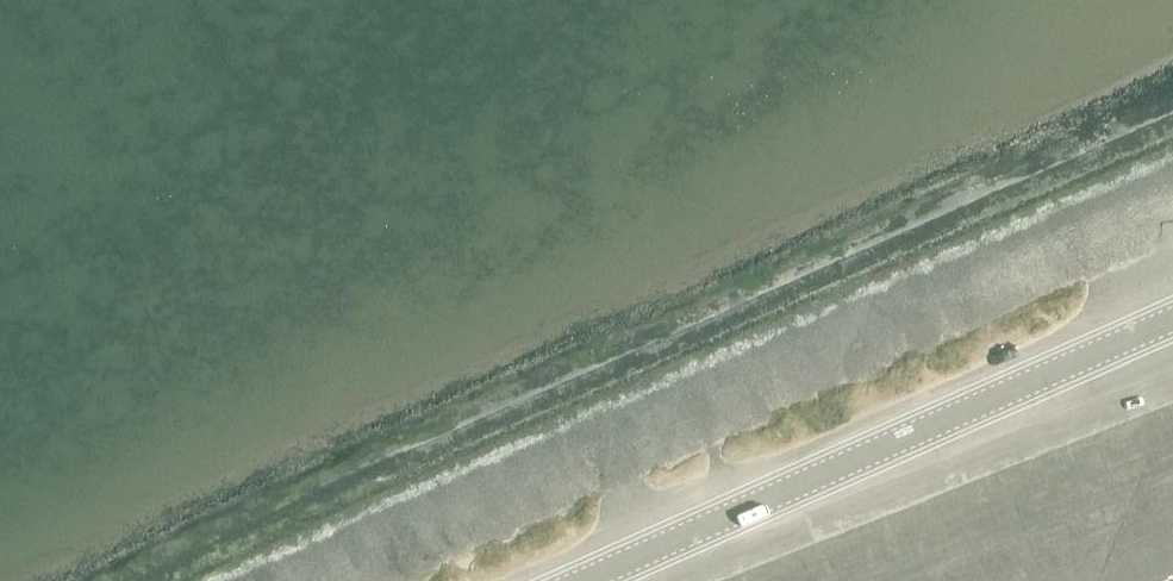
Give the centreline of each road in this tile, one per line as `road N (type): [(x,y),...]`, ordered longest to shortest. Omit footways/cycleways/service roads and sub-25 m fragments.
road 1 (unclassified): [(585,580),(1172,324)]

